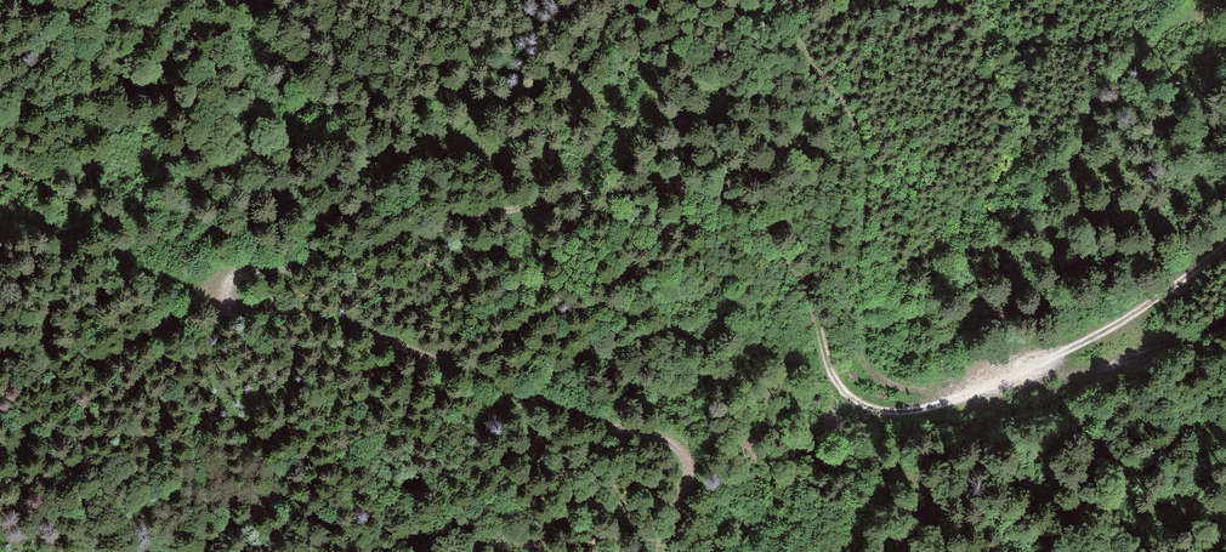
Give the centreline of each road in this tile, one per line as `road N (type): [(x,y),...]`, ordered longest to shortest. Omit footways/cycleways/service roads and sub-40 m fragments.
road 1 (track): [(1225,243),(1124,317),(1050,356),(954,397),(888,409),(866,407),(836,384),(793,264),(763,218),(719,189),(597,186),(221,282),(222,299),(235,307),(330,321),(680,447),(688,488),(669,551)]
road 2 (track): [(774,0),(855,133),(862,196),(852,326),(881,379),(1034,379),(1084,370),(1225,318)]
road 3 (track): [(0,219),(50,227),(163,281),(218,291),(103,366),(0,448)]
road 4 (track): [(1050,199),(1112,76),(1216,0)]

